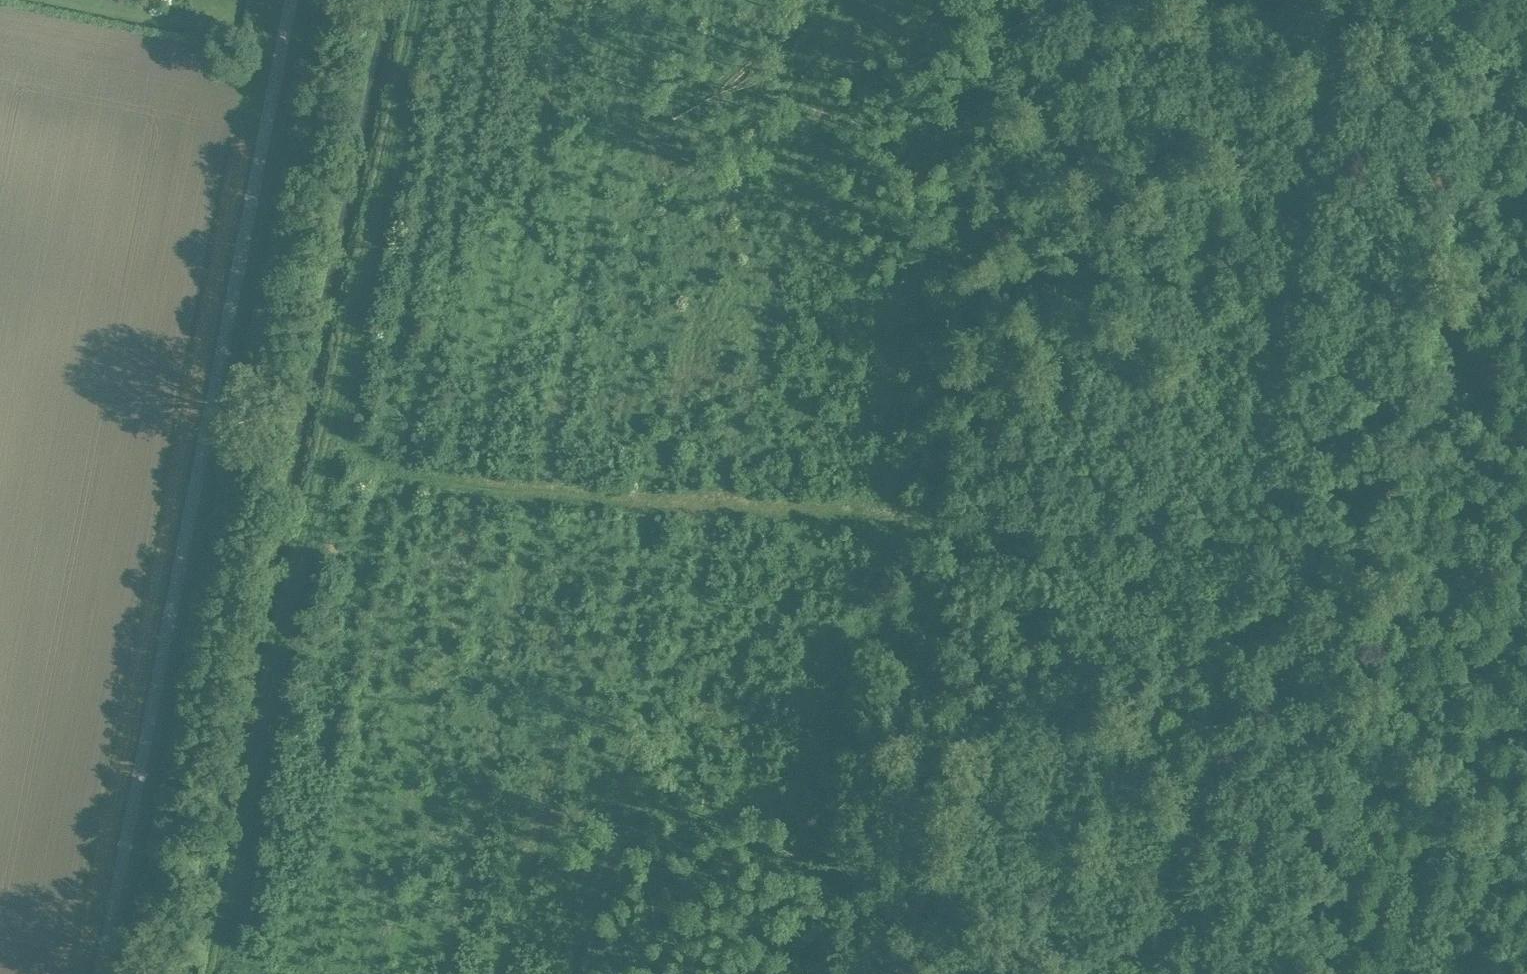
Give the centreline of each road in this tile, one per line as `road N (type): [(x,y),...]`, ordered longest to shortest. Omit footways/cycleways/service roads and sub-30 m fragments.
road 1 (track): [(323,431),(415,473),(492,489),(1218,546),(1423,553),(1457,559),(1526,592)]
road 2 (track): [(210,973),(414,0)]
road 3 (unclassified): [(99,973),(294,0)]

